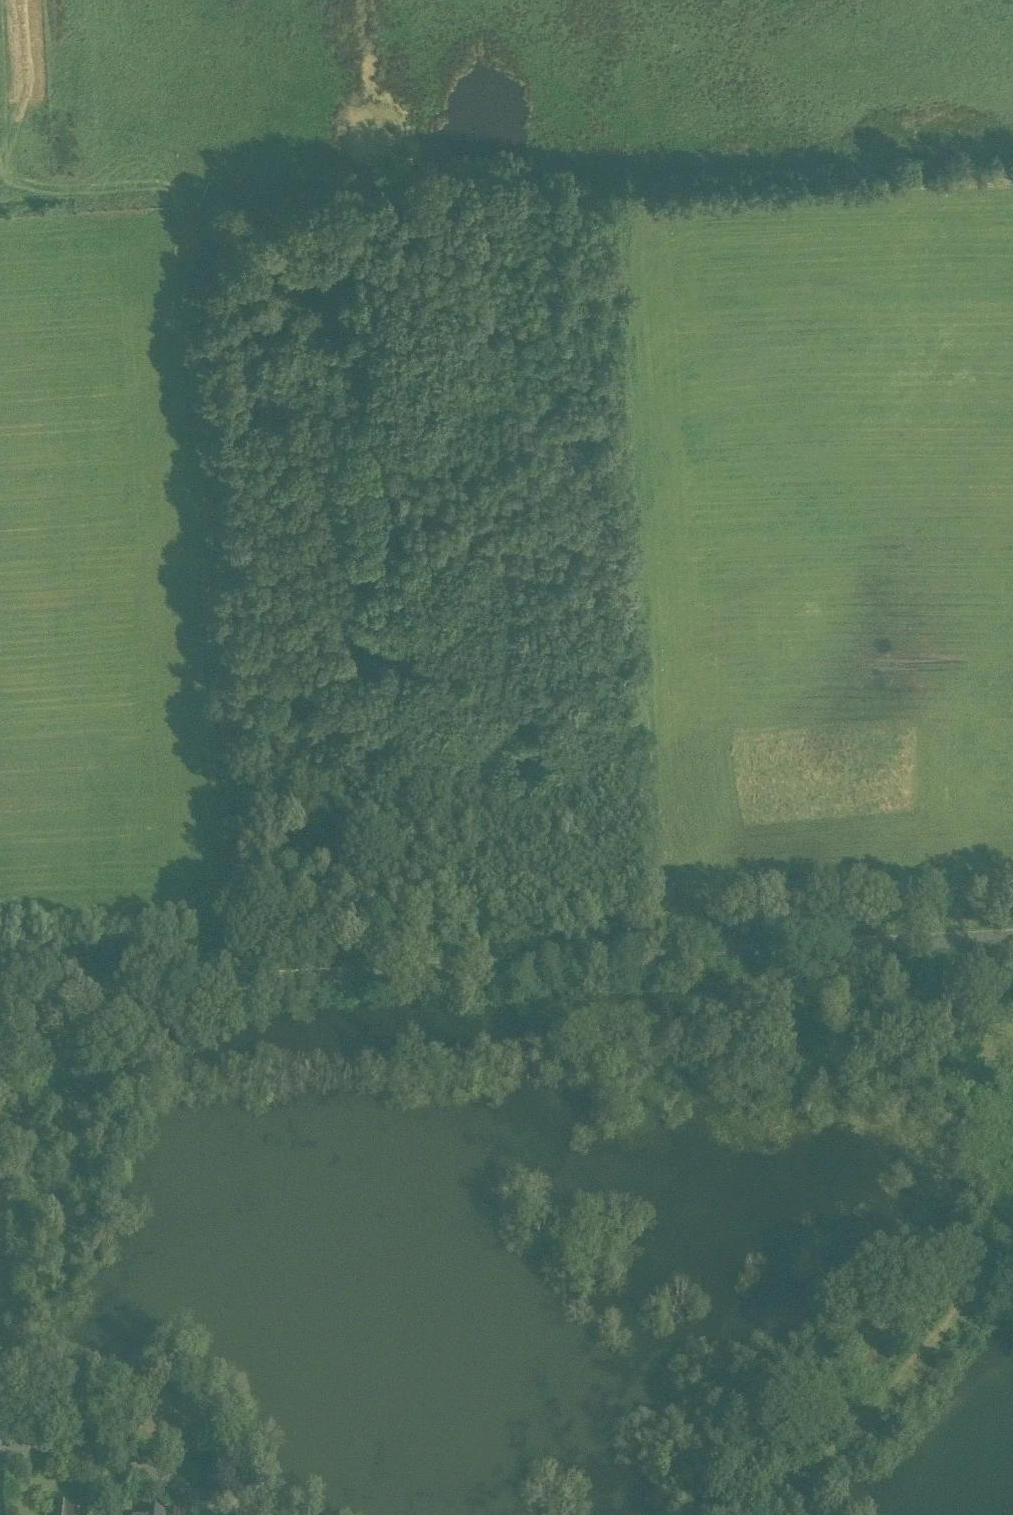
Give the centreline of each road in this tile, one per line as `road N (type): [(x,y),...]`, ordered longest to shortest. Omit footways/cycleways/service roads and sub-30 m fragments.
road 1 (unclassified): [(1012,933),(0,991)]

